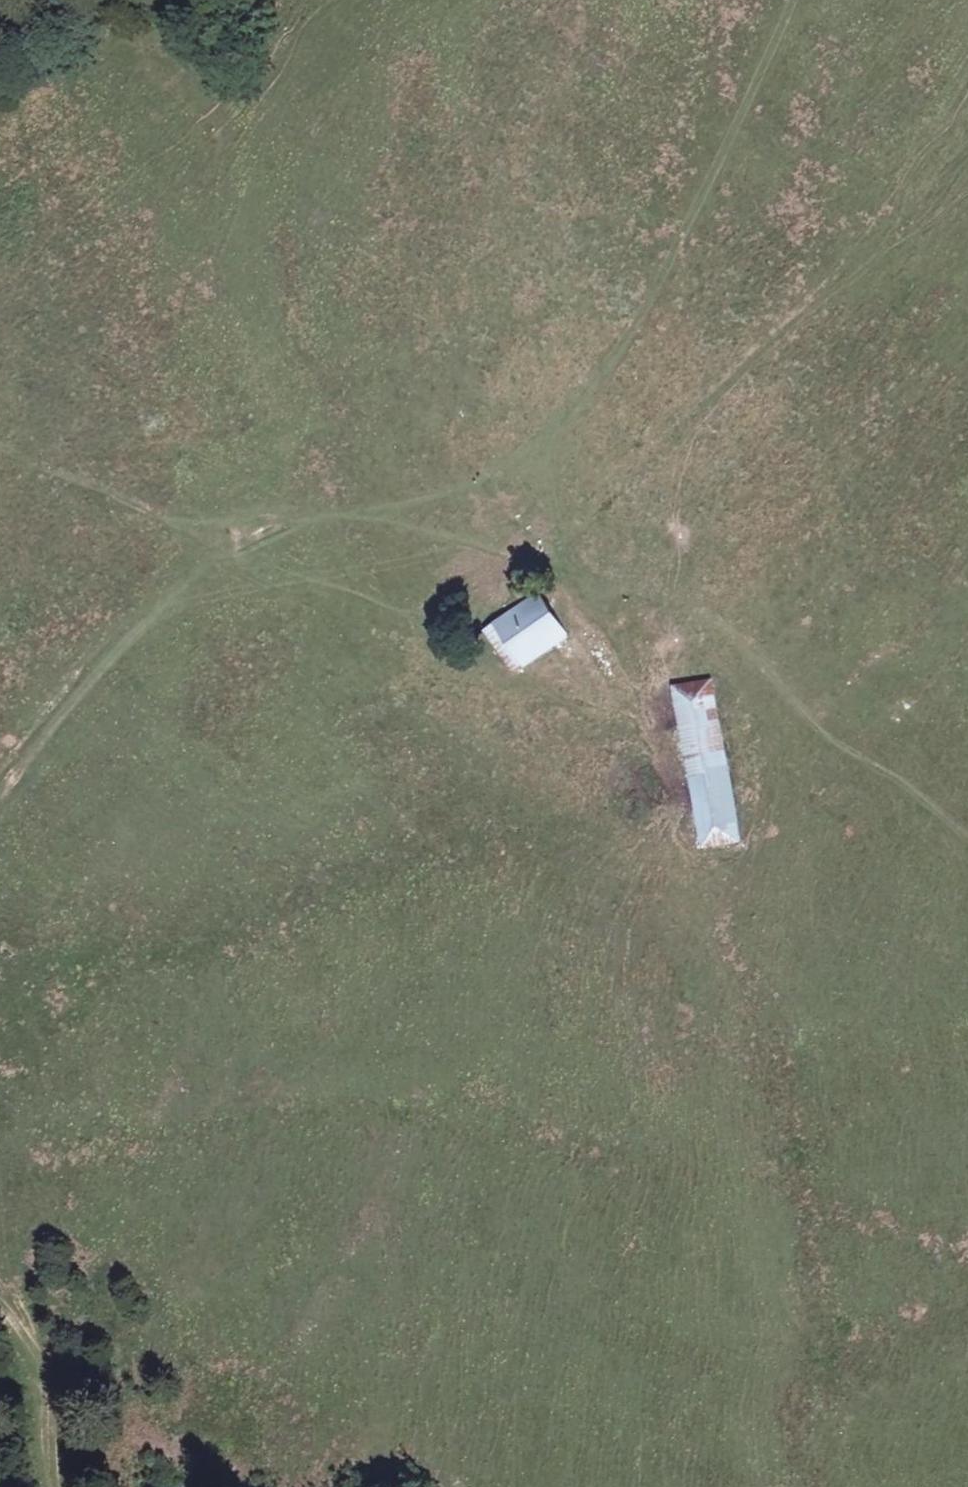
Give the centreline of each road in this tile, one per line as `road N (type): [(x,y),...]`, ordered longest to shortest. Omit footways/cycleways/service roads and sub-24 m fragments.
road 1 (track): [(347,513),(491,472),(550,433),(617,355),(792,0)]
road 2 (track): [(227,542),(98,665),(0,783)]
road 3 (track): [(60,1486),(45,1371),(12,1312)]
road 4 (track): [(227,542),(289,520),(347,513)]

